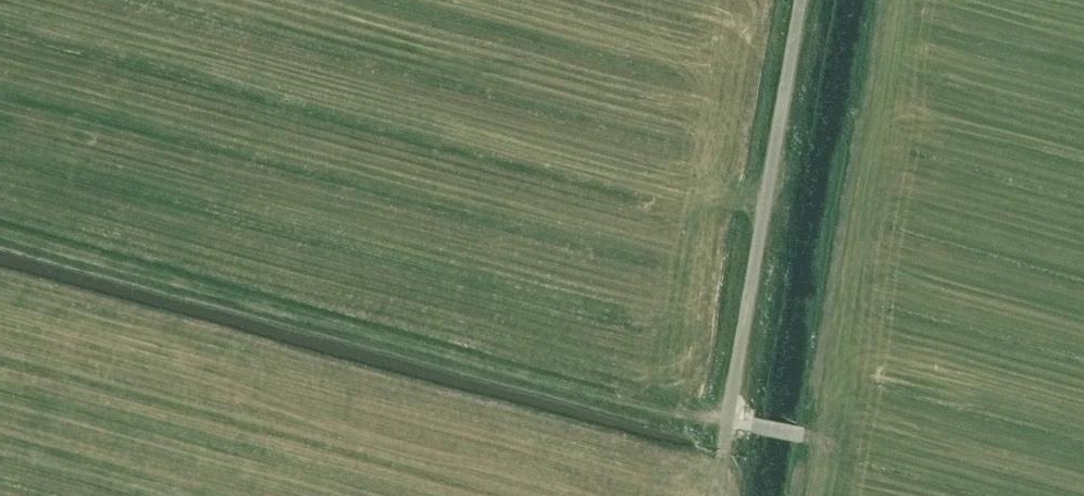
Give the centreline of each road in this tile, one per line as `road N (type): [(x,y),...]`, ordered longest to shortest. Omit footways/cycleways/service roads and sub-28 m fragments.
road 1 (unclassified): [(800,0),(721,456)]

